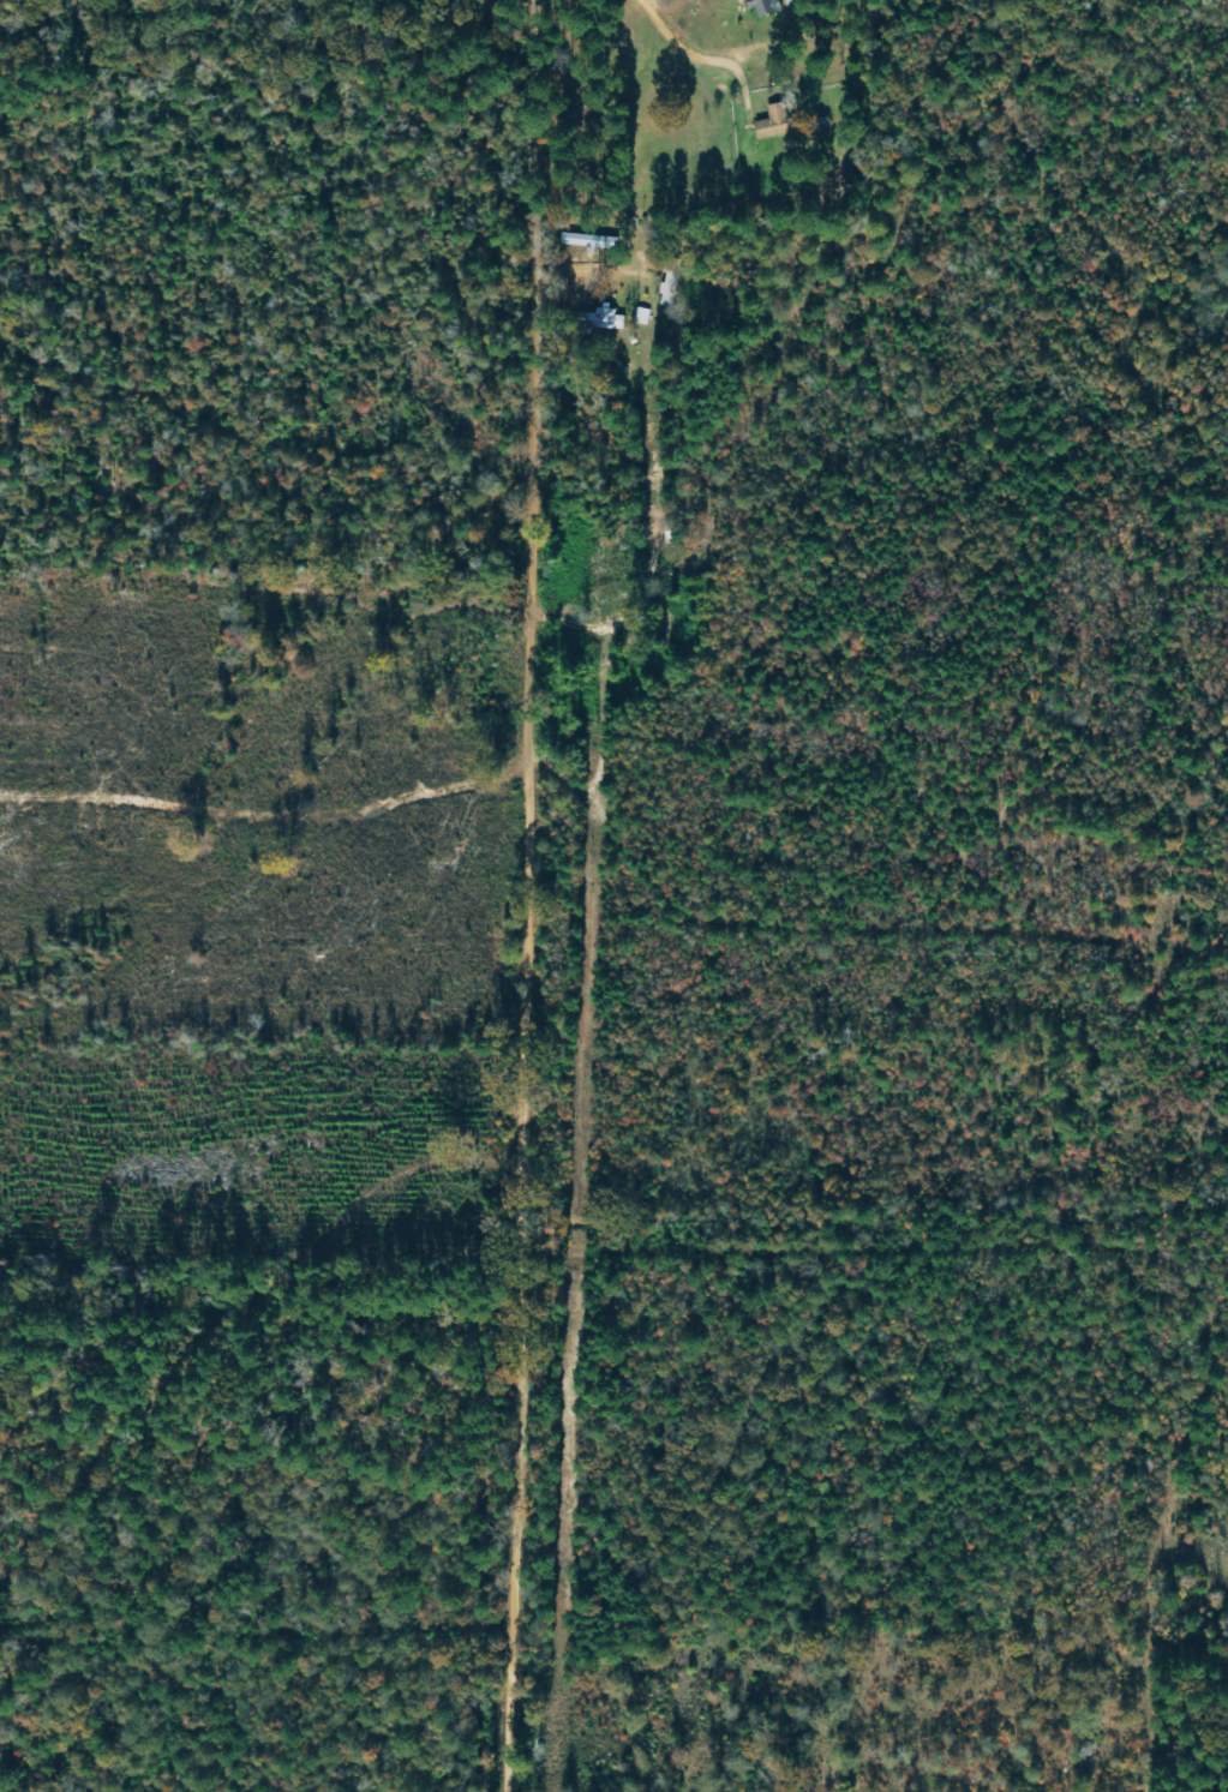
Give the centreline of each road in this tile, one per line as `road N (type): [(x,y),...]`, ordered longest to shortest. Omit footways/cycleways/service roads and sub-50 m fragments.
road 1 (residential): [(516,1791),(517,448),(533,0)]

